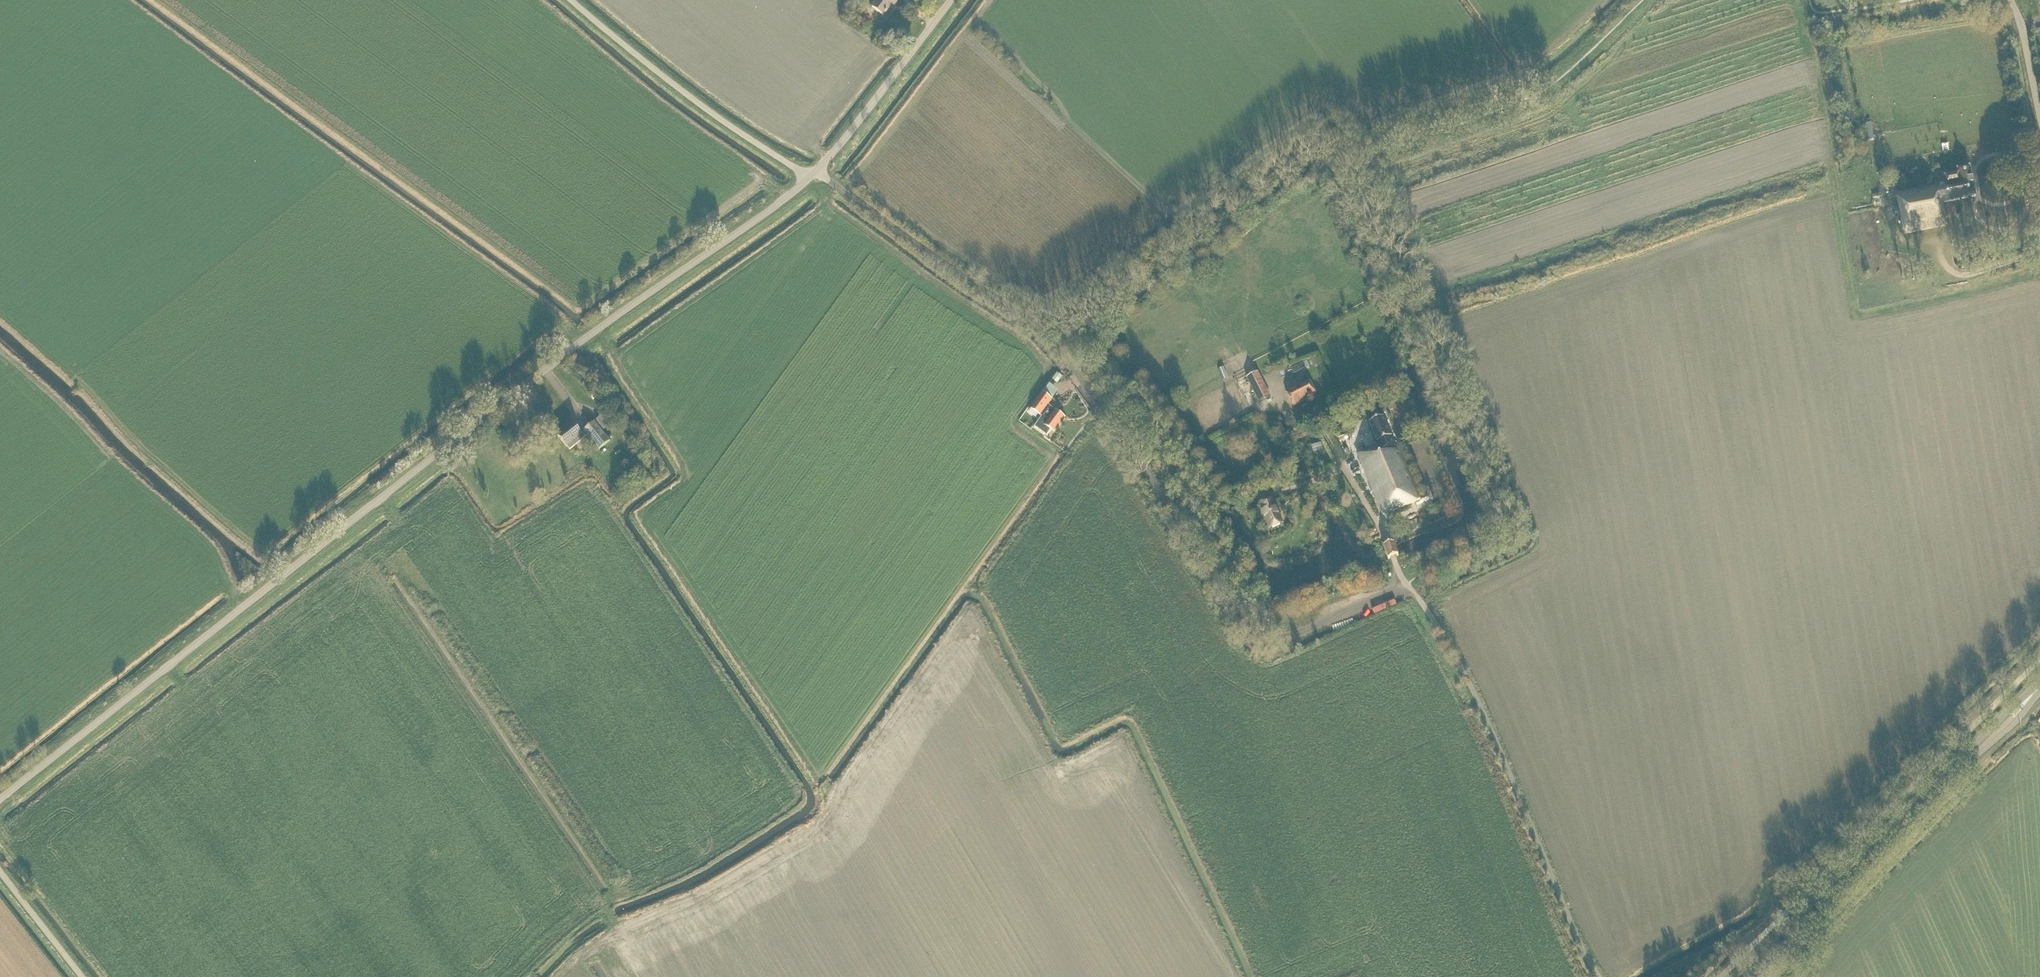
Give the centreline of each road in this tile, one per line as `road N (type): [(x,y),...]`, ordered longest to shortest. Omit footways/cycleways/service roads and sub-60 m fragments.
road 1 (unclassified): [(0,803),(457,441),(809,177)]
road 2 (track): [(121,0),(558,317),(577,348)]
road 3 (track): [(1408,585),(1297,631),(1254,631),(1053,338)]
road 4 (unclassified): [(1599,976),(1472,689),(1397,566)]
road 5 (track): [(291,572),(240,539),(0,316)]
road 6 (track): [(232,619),(227,612),(237,603),(214,550),(0,351)]
road 7 (unclassified): [(809,177),(679,91),(571,0)]
road 8 (primary): [(1749,976),(1959,768)]
road 9 (track): [(1053,338),(816,170)]
road 10 (unclassified): [(809,177),(959,0)]
road 11 (unclassified): [(79,976),(0,876)]
road 12 (unclassified): [(2039,124),(2011,0)]

